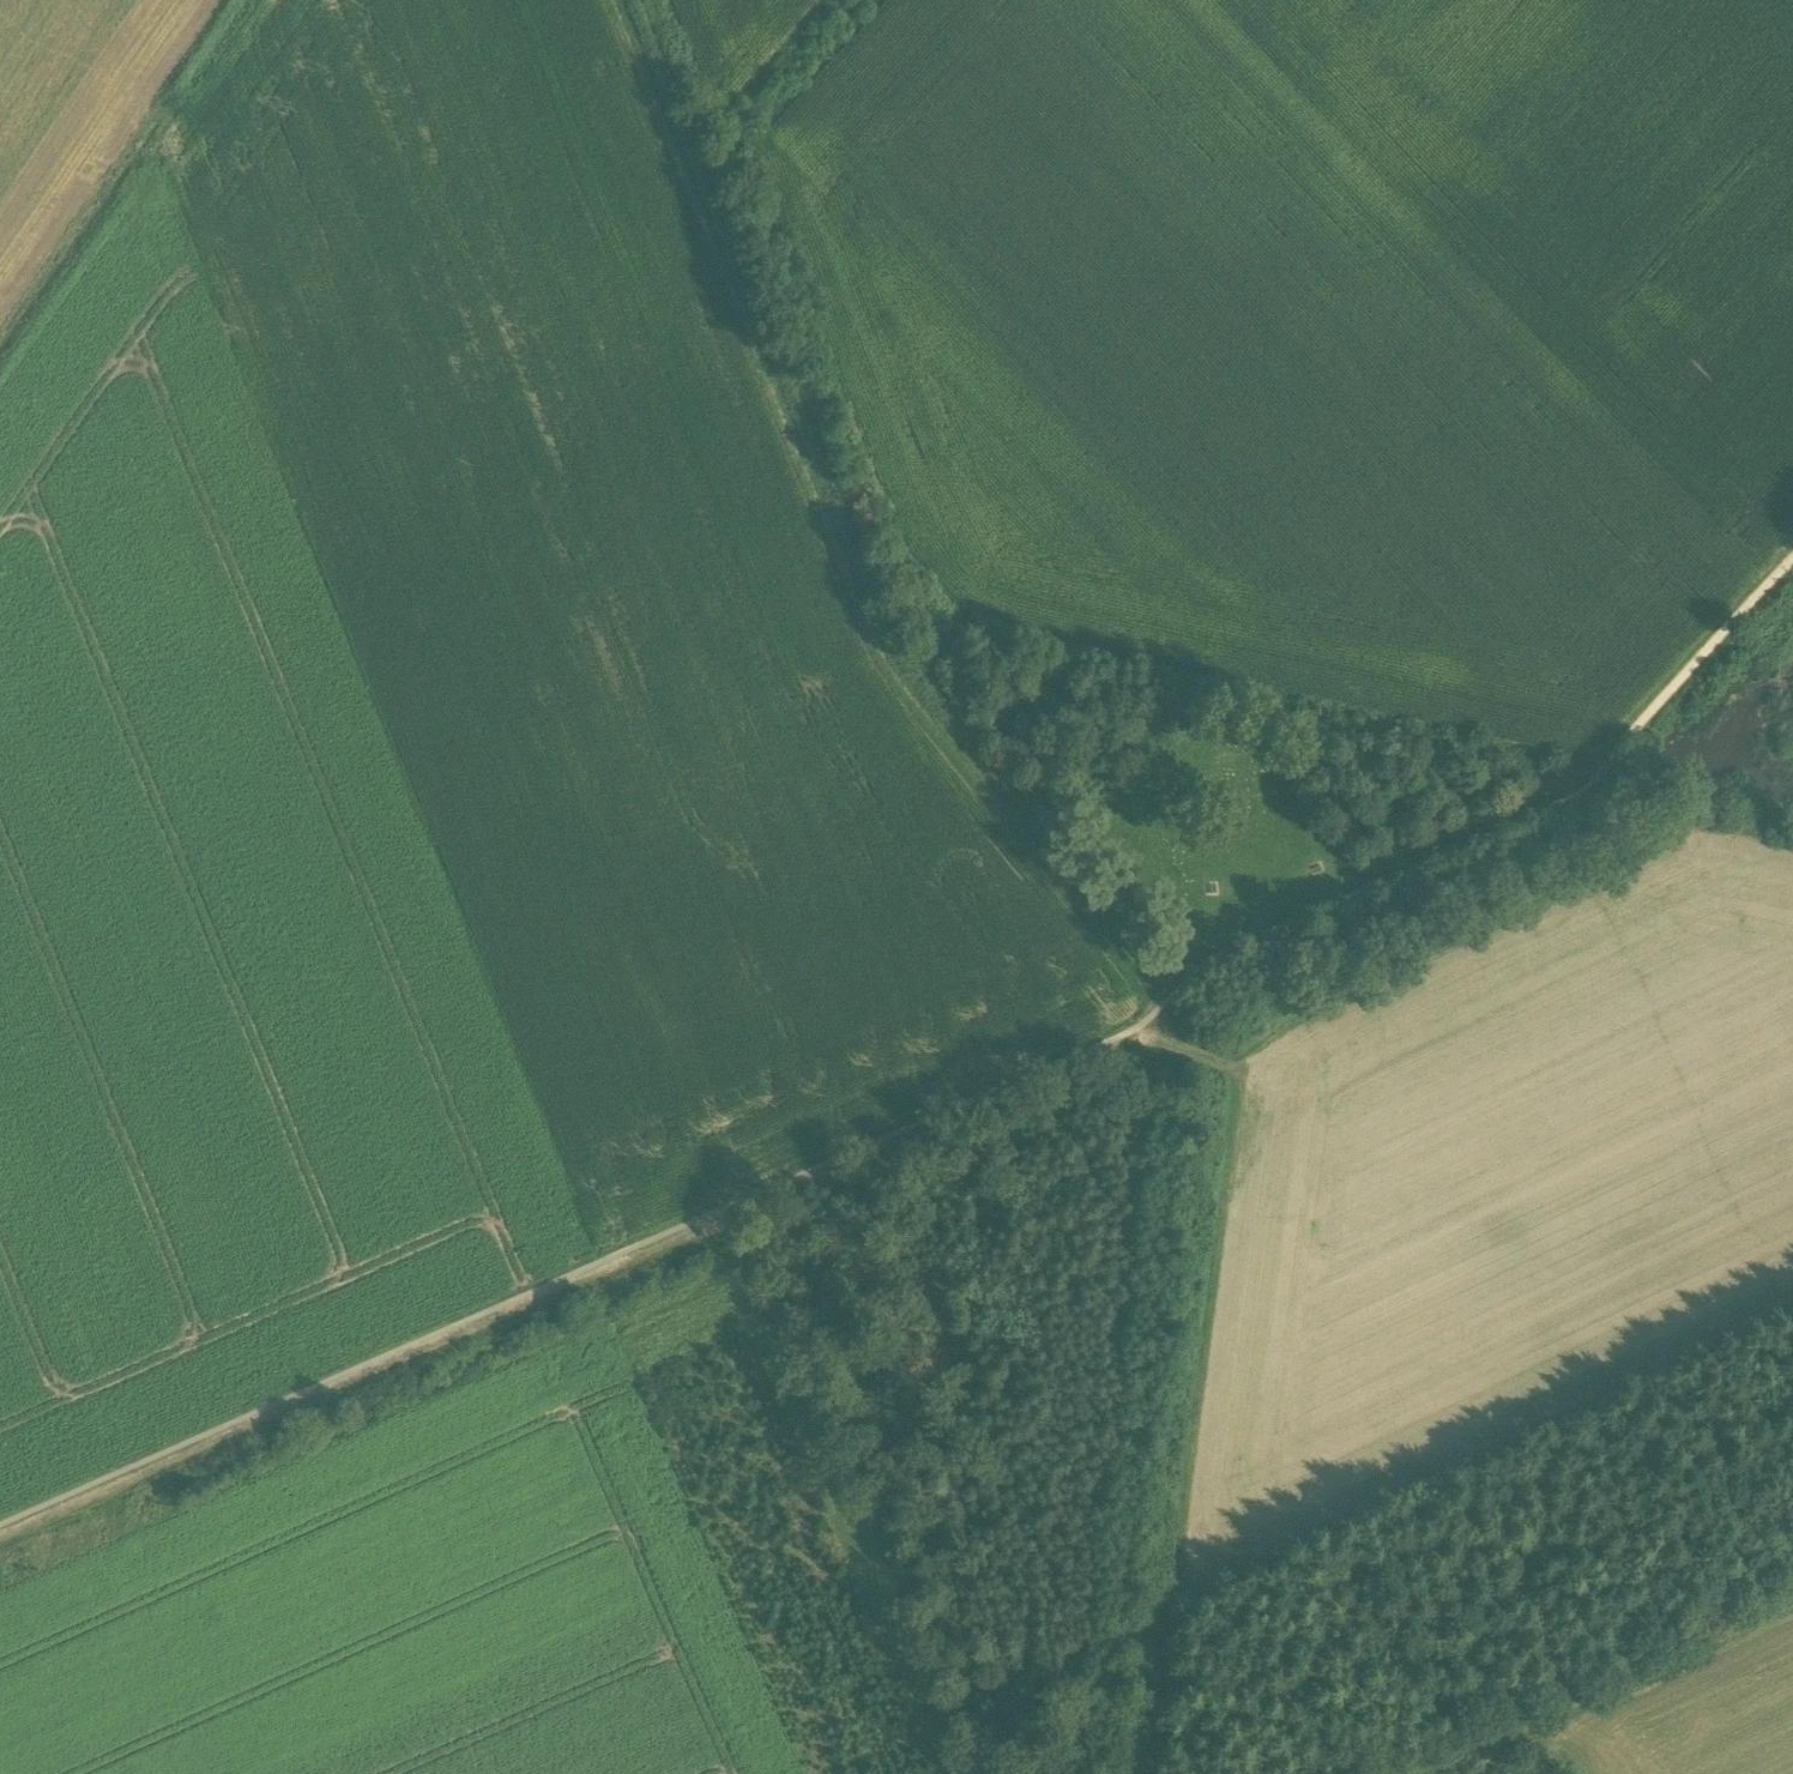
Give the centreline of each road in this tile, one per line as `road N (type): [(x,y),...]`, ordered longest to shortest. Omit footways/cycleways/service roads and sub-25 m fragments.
road 1 (unclassified): [(0,1531),(1101,1043)]
road 2 (track): [(1115,1773),(1206,1058),(1149,1019)]
road 3 (track): [(1206,1058),(1226,1017),(1600,830),(1568,798)]

